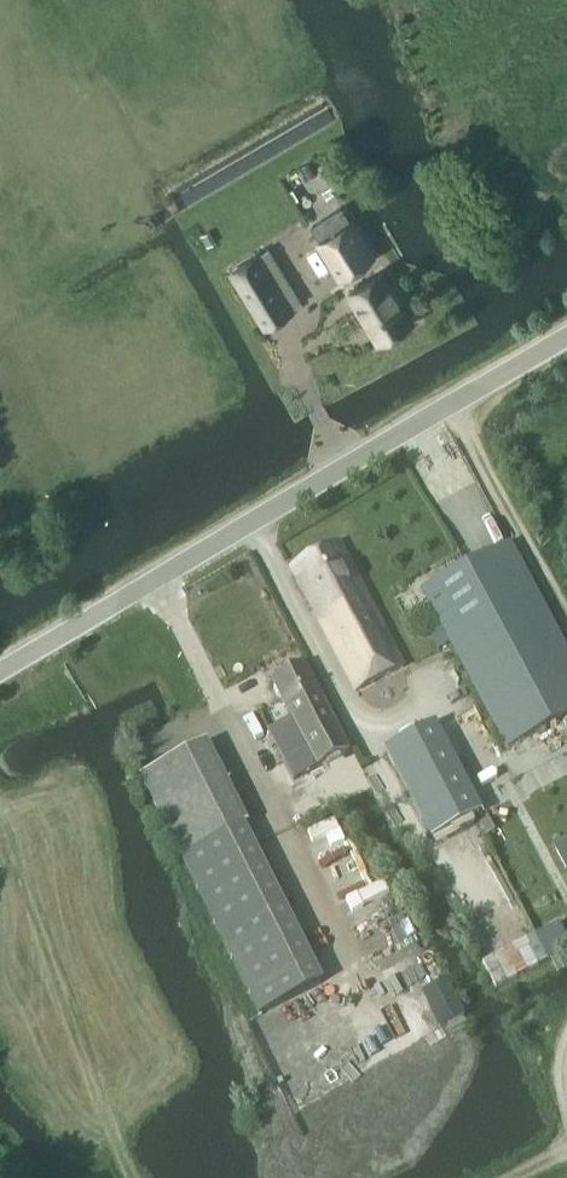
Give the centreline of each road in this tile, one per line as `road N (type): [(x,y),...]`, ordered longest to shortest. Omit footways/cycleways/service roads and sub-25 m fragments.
road 1 (unclassified): [(566,333),(0,666)]

